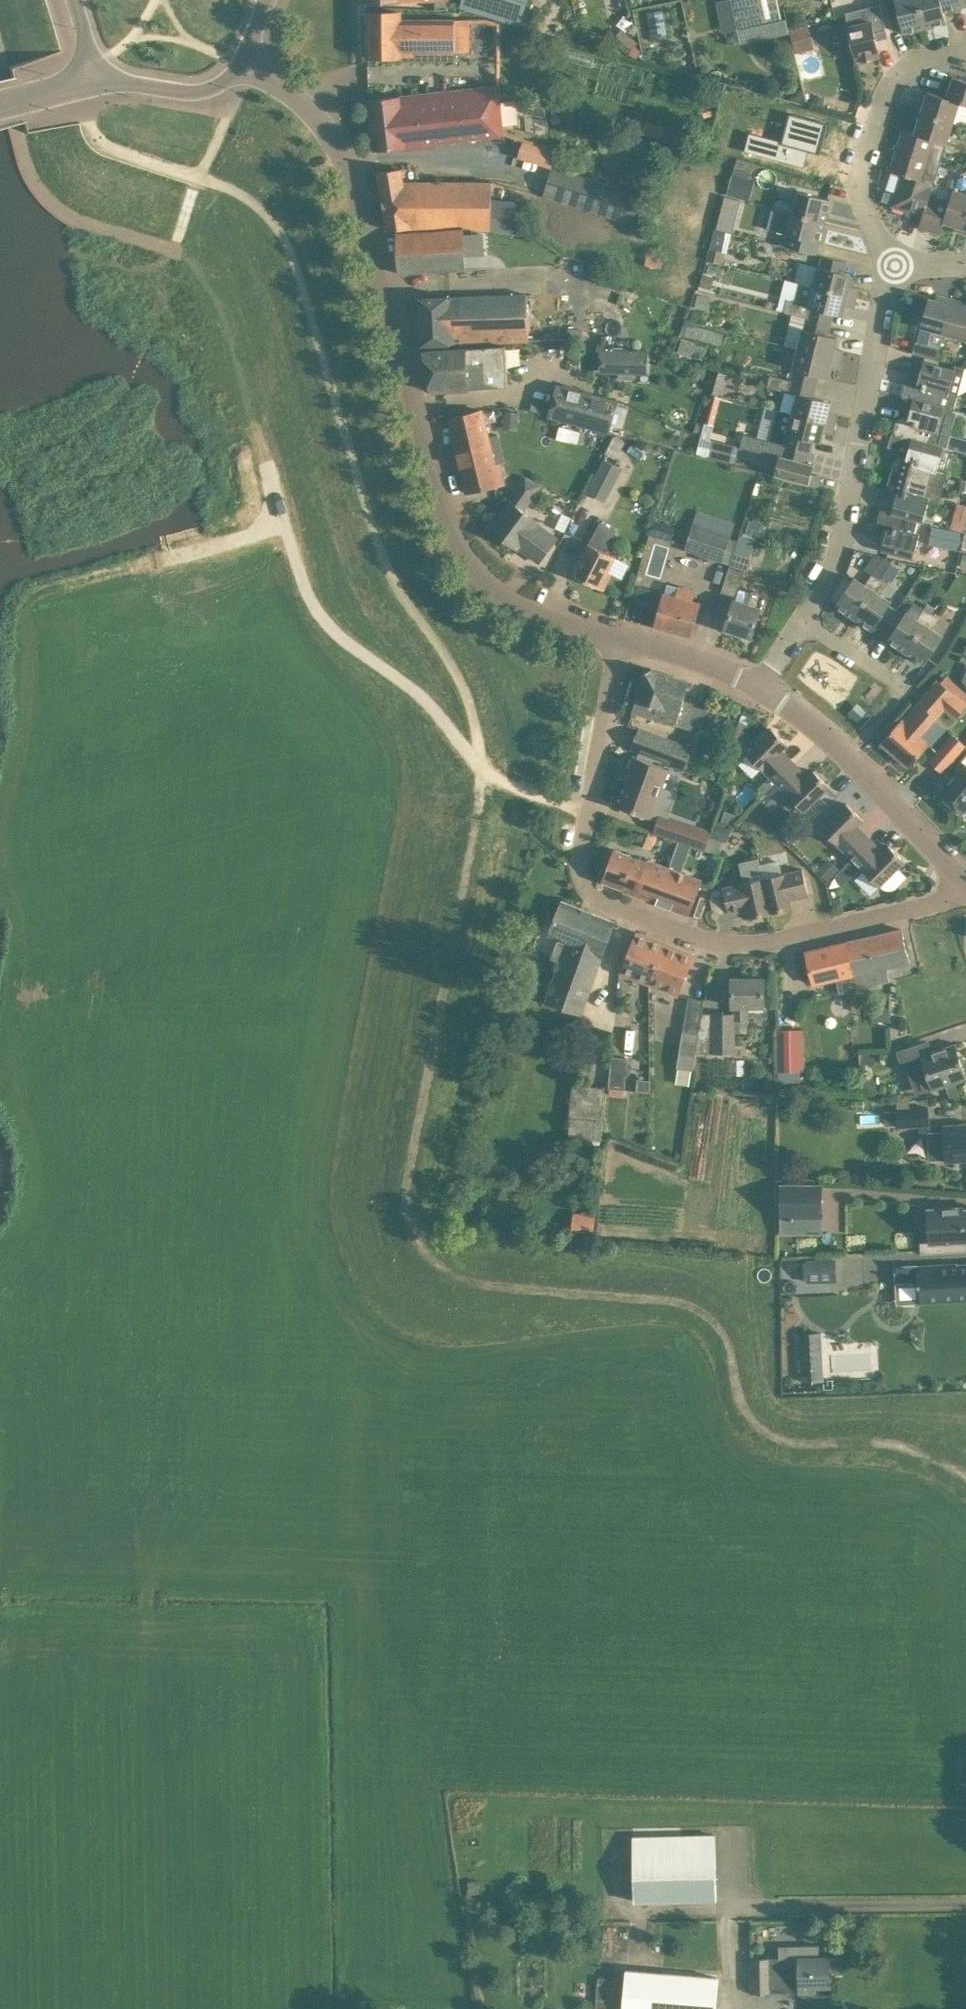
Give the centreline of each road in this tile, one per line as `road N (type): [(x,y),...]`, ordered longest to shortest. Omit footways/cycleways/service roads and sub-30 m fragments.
road 1 (track): [(484,776),(406,1188),(415,1231),(430,1257),(459,1278),(683,1300),(728,1341),(740,1401),(760,1426),(790,1440),(892,1443),(965,1476)]
road 2 (residential): [(239,62),(319,113),(344,156),(460,547),(513,604),(622,637)]
road 3 (track): [(202,175),(250,193),(280,221),(297,255),(387,571),(440,639),(476,713),(484,776)]
road 4 (residential): [(965,882),(910,908),(779,941),(690,934),(601,900),(581,882),(578,862),(622,637)]
road 5 (residential): [(806,622),(843,543),(894,264)]
road 6 (residential): [(894,264),(854,184),(895,73),(922,54),(965,50)]
road 7 (residential): [(806,622),(905,688),(845,756)]
road 8 (residential): [(965,880),(845,756)]
road 9 (tertiary): [(101,62),(125,77),(191,91),(225,79),(239,62)]
road 10 (residential): [(766,685),(622,637)]

